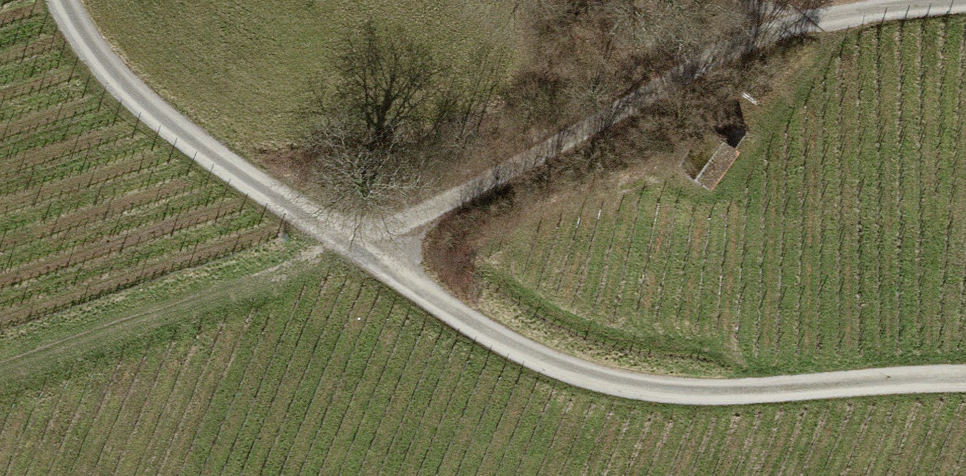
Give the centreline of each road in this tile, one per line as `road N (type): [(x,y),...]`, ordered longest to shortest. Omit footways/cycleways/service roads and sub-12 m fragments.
road 1 (track): [(965,380),(652,390),(518,350),(347,245),(158,112),(106,65),(65,0)]
road 2 (track): [(0,371),(347,245),(765,36)]
road 3 (track): [(765,36),(847,13),(965,0)]

